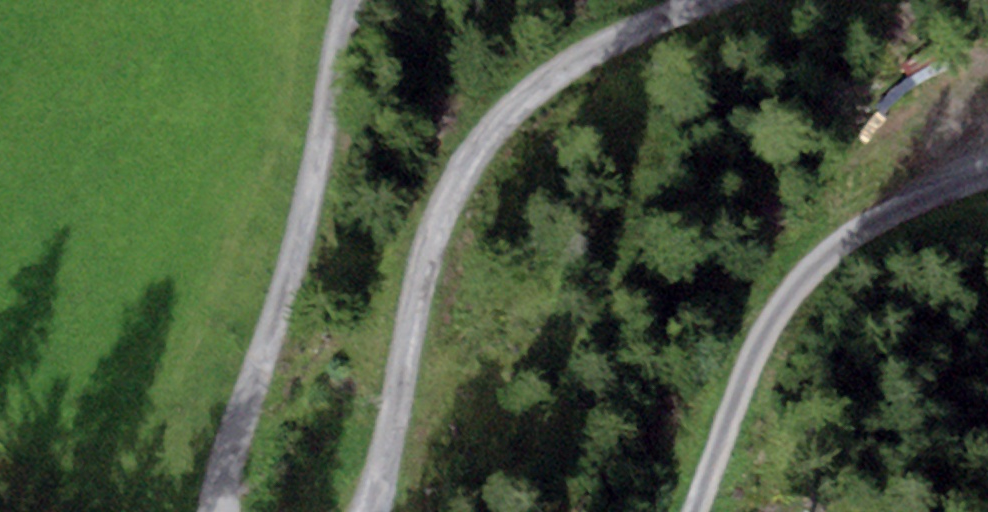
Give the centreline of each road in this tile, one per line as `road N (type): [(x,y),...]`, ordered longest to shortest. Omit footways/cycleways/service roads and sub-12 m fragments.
road 1 (track): [(706,0),(517,100),(436,215),(360,511)]
road 2 (track): [(214,511),(227,468),(234,367),(357,0)]
road 3 (track): [(690,511),(744,365),(796,288),(863,223),(987,165)]

